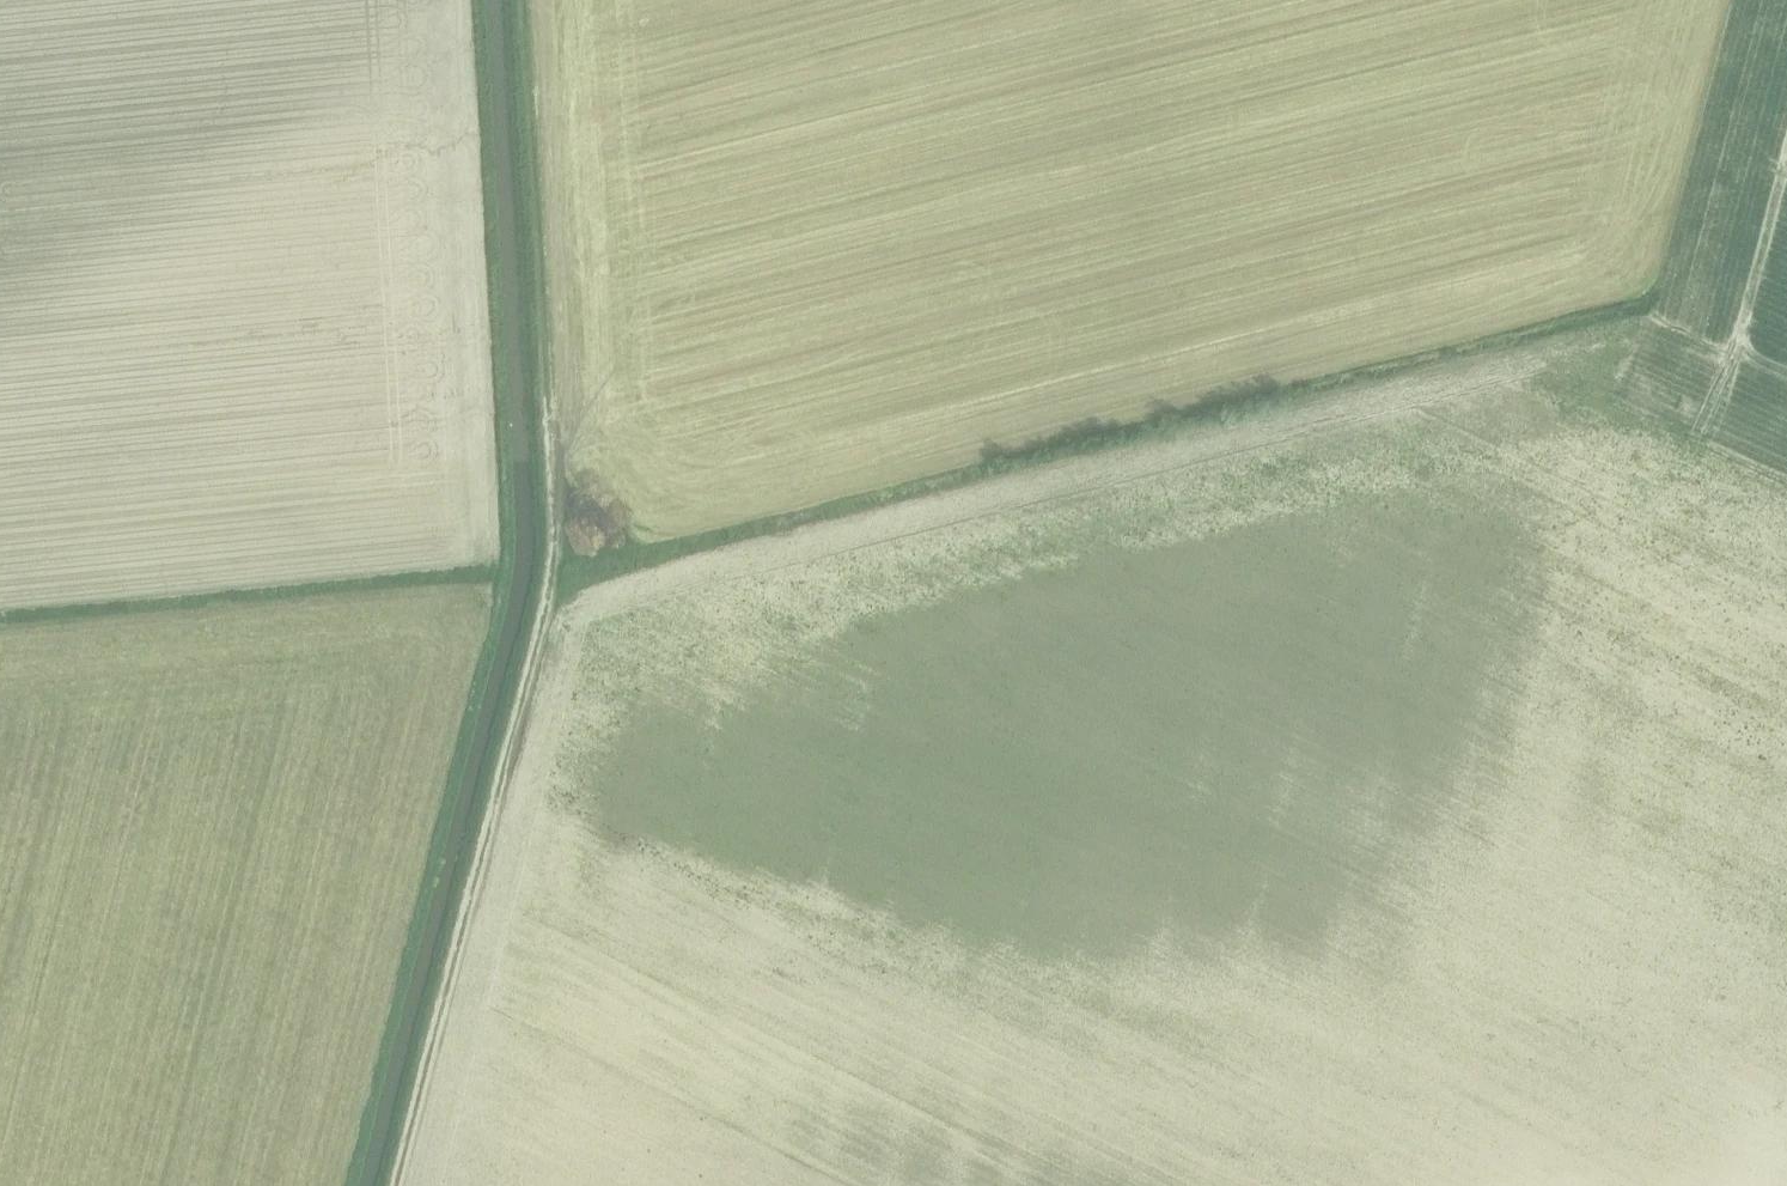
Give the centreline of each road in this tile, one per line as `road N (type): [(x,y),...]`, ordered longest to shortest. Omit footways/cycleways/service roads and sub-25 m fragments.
road 1 (track): [(399,1185),(494,832),(555,553),(521,0)]

